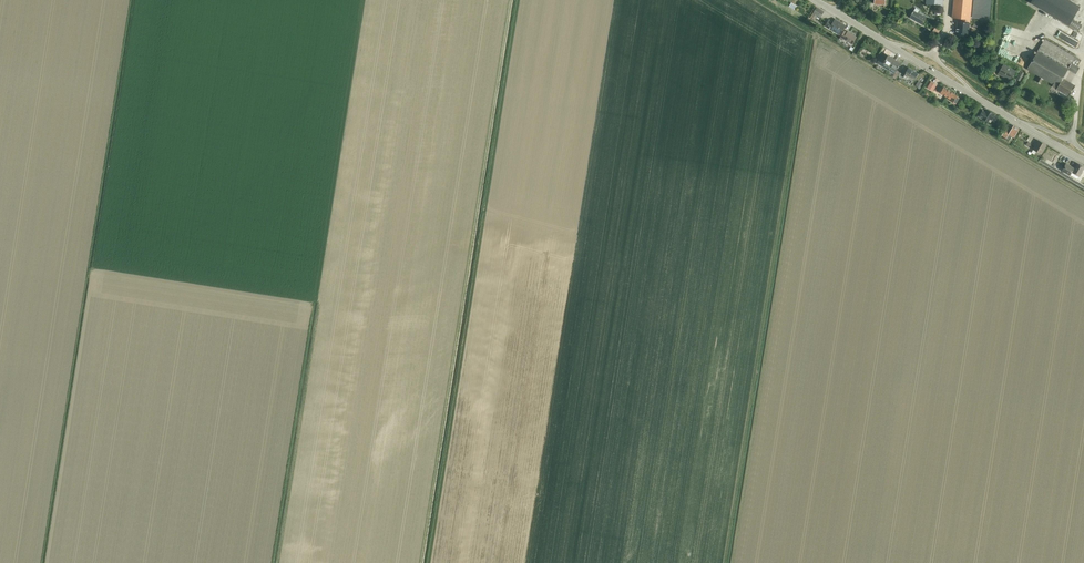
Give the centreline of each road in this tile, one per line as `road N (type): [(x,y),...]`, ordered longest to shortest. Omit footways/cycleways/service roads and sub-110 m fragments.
road 1 (tertiary): [(1083,160),(813,0)]

